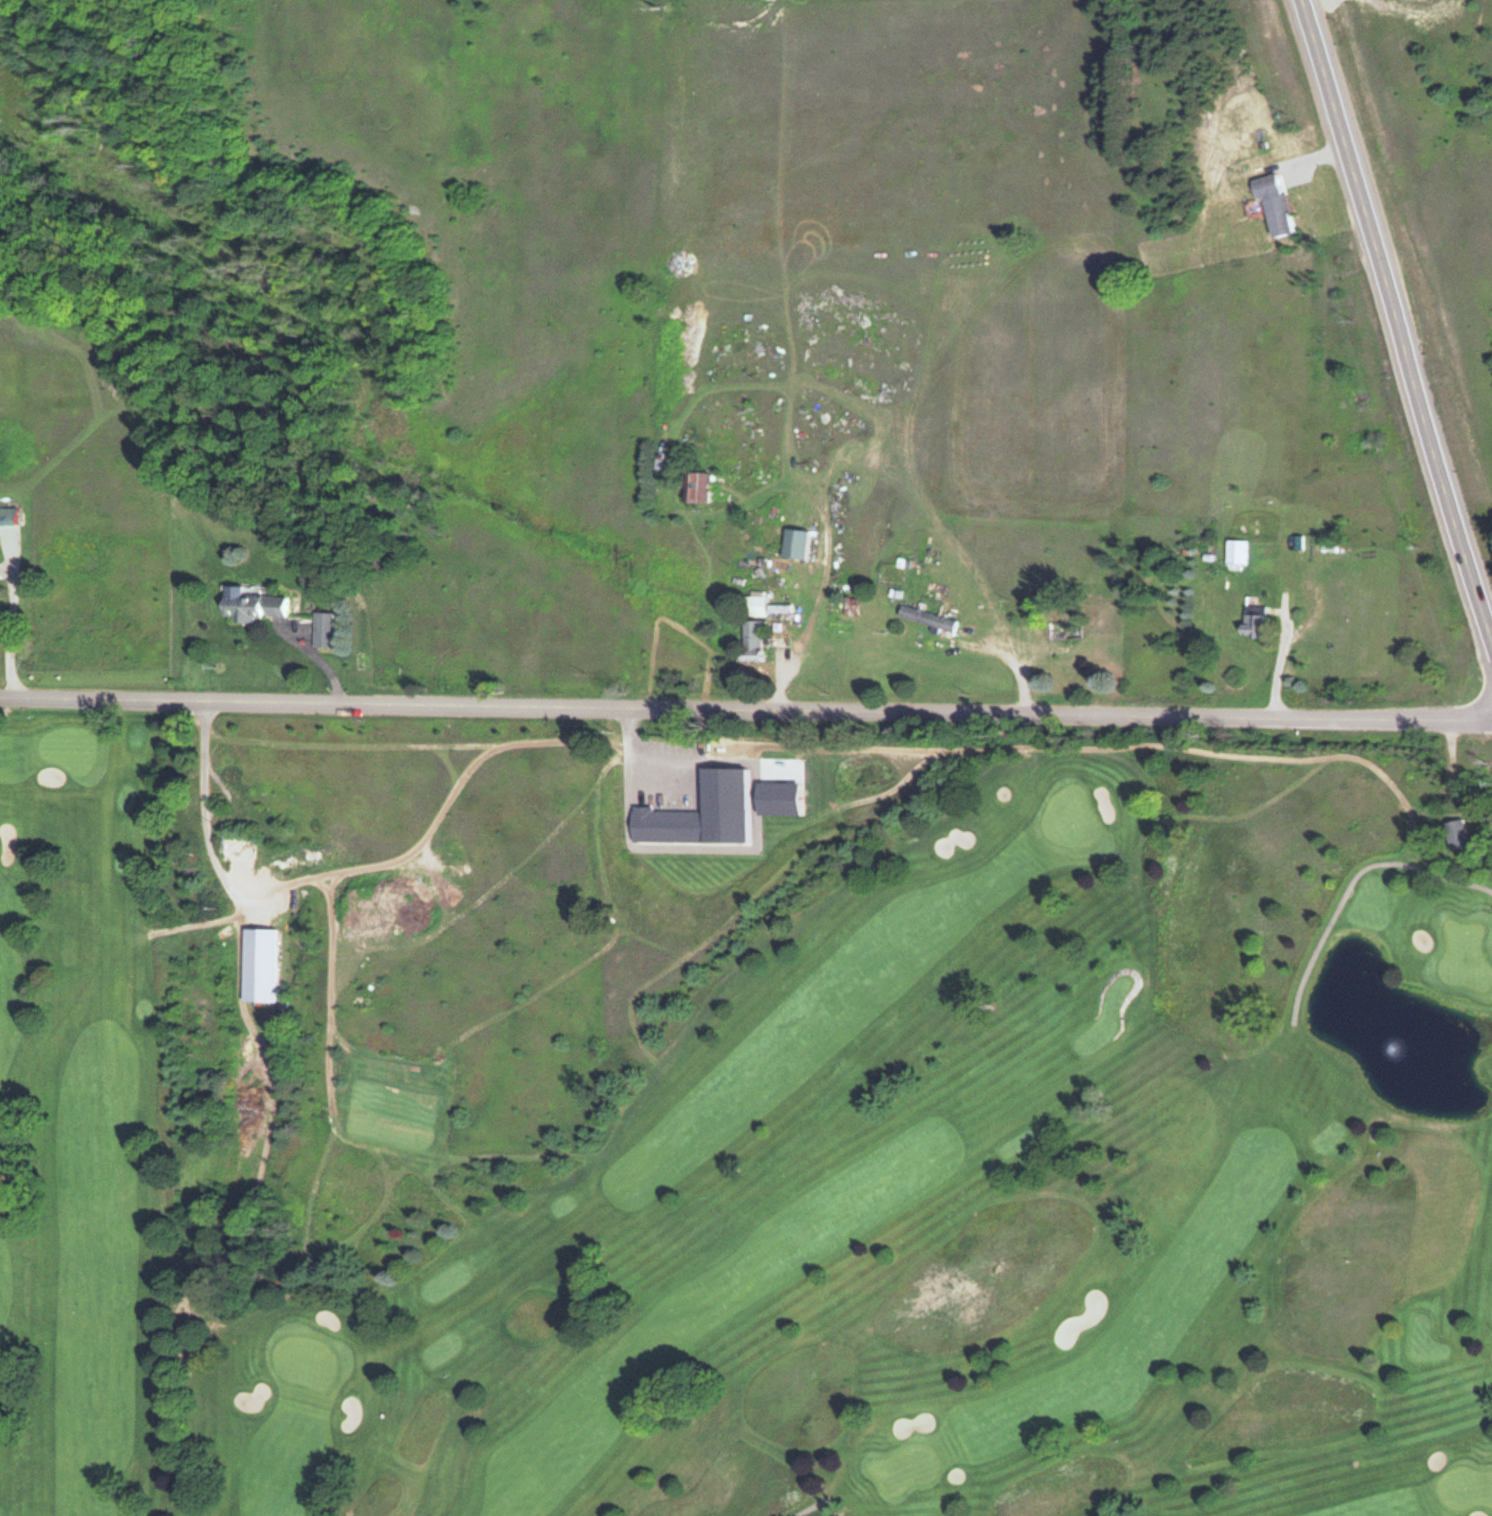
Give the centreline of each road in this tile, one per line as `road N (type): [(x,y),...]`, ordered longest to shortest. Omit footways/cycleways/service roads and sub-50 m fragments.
road 1 (residential): [(1491,718),(0,697)]
road 2 (primary): [(1491,606),(1308,0)]

